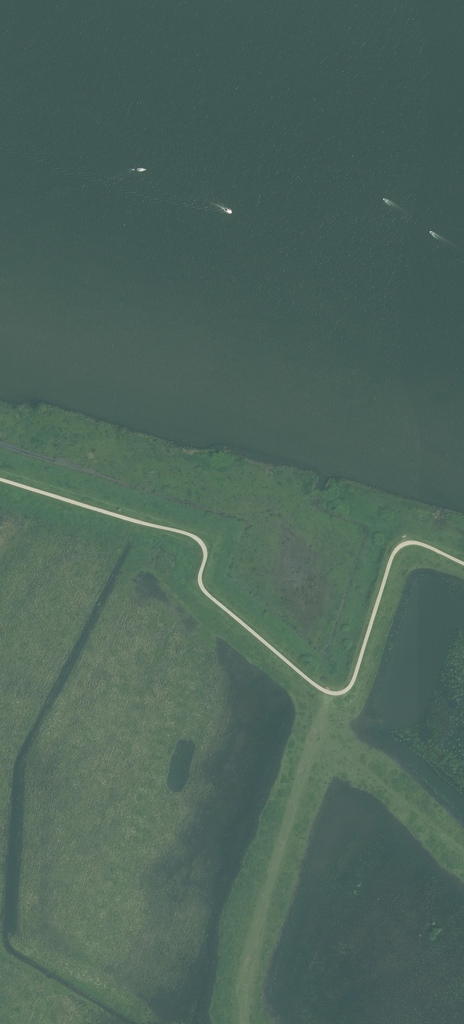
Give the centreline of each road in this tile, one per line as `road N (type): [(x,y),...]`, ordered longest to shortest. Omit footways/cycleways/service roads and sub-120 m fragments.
road 1 (track): [(0,479),(196,538),(205,552),(204,591),(329,692)]
road 2 (track): [(246,1023),(249,948),(313,742)]
road 3 (track): [(463,563),(415,542),(396,548),(352,683),(329,692)]

